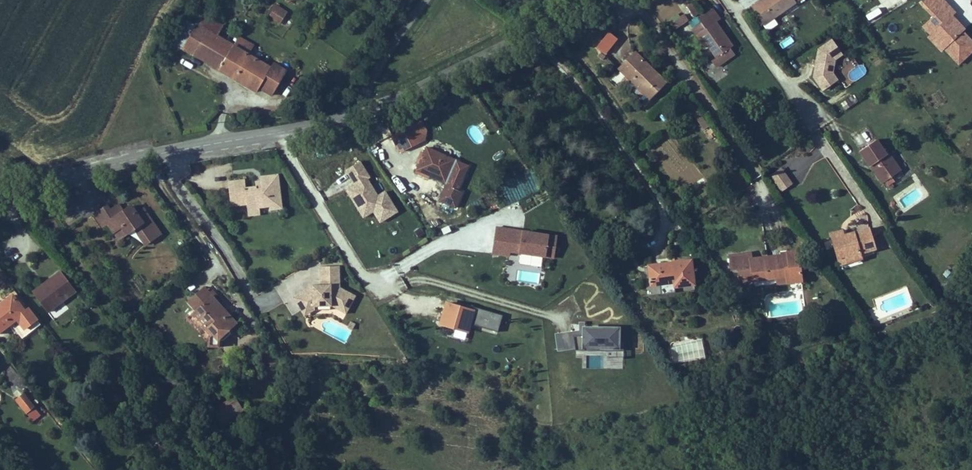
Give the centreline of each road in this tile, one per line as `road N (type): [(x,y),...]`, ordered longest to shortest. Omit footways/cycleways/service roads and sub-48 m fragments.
road 1 (secondary): [(0,202),(104,167),(338,121)]
road 2 (secondary): [(338,121),(599,0)]
road 3 (tertiary): [(338,121),(425,0)]

